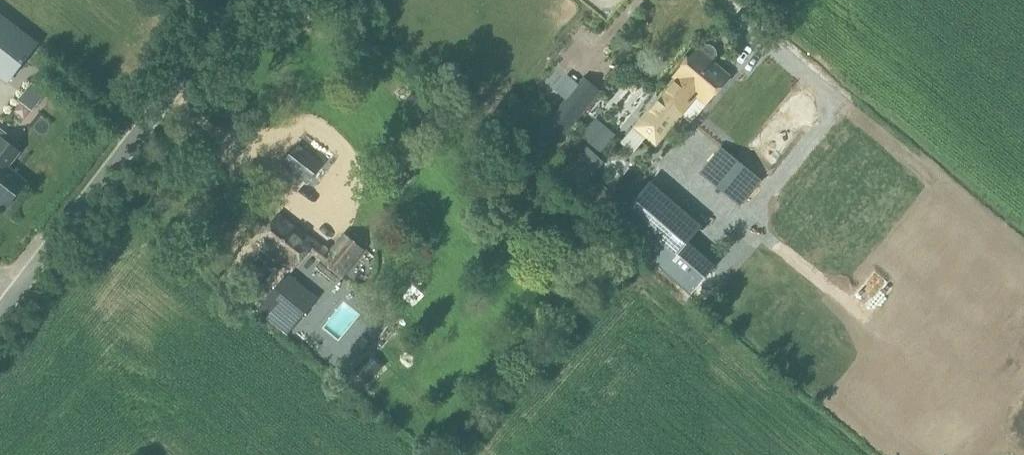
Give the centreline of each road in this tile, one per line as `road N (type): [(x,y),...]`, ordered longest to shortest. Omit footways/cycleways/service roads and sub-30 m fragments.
road 1 (unclassified): [(0,323),(241,0)]

